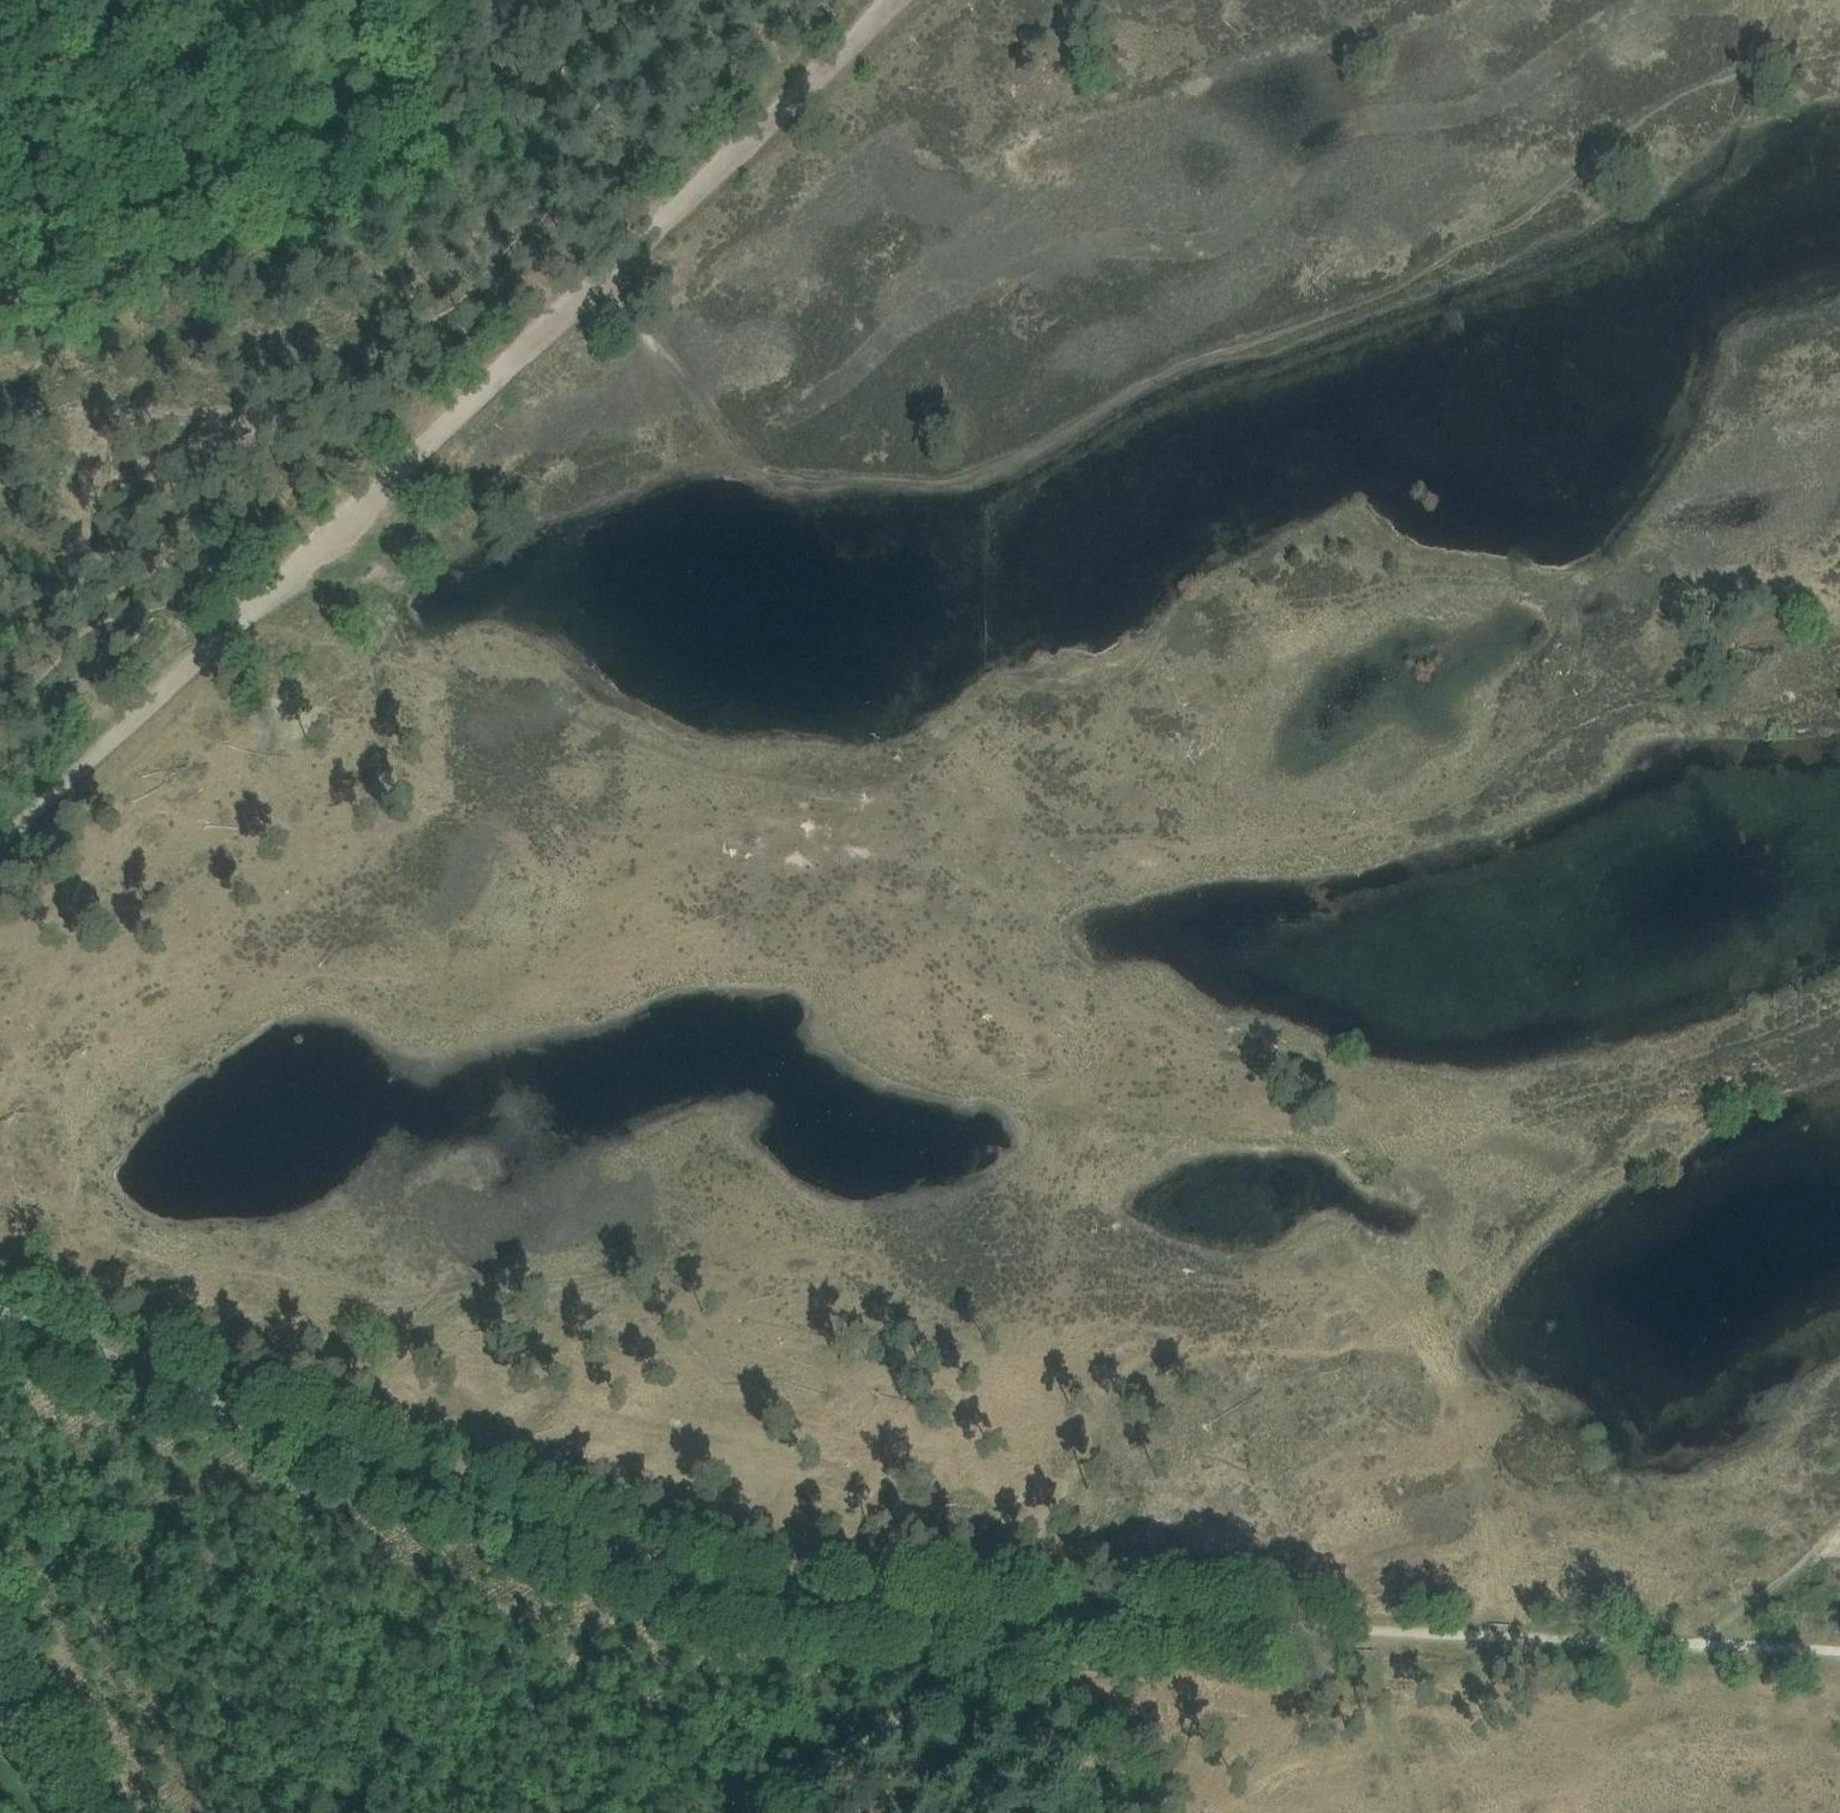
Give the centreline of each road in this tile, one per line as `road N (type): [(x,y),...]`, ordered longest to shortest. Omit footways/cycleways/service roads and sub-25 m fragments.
road 1 (track): [(1057,1618),(818,1595),(647,1561),(0,1317)]
road 2 (track): [(604,270),(0,839)]
road 3 (track): [(896,0),(604,270)]
road 4 (track): [(764,1812),(1017,1660),(1057,1618)]

